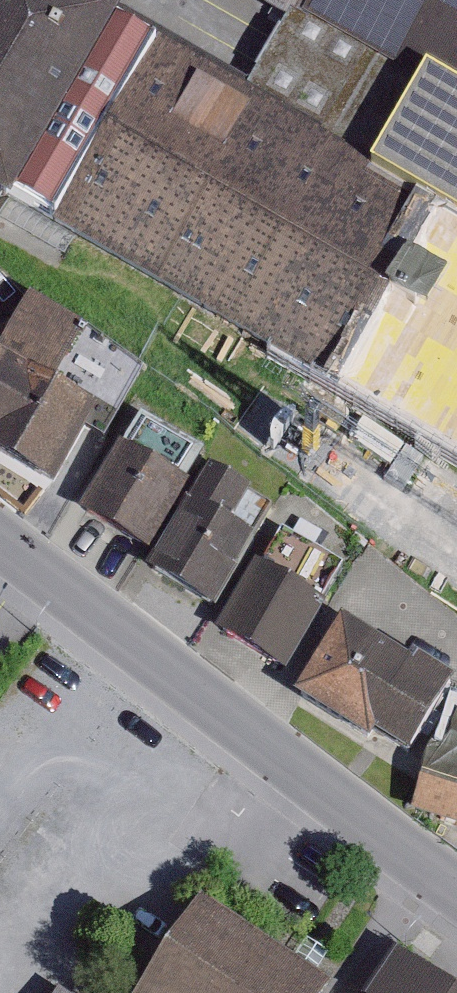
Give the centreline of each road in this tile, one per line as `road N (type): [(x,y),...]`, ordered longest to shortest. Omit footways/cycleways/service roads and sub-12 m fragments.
road 1 (tertiary): [(456,888),(0,535)]

